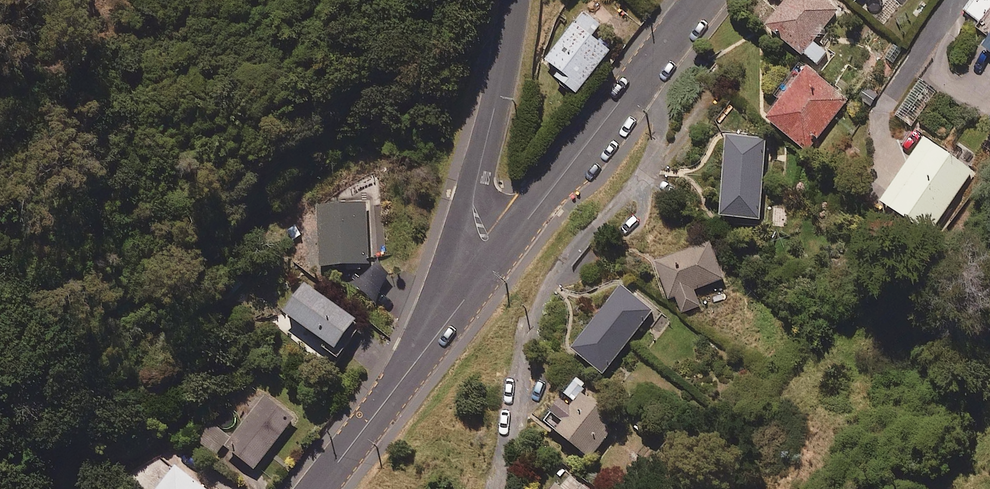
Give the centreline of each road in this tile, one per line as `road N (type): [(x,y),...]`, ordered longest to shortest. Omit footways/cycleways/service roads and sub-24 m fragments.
road 1 (residential): [(503,250),(698,0)]
road 2 (residential): [(317,488),(503,250)]
road 3 (residential): [(503,250),(485,236),(474,193),(502,84),(512,0)]

